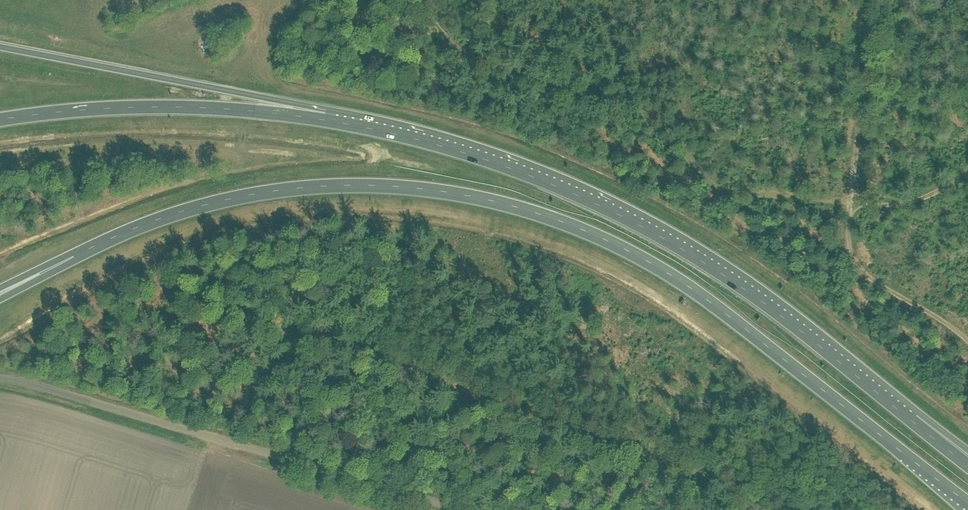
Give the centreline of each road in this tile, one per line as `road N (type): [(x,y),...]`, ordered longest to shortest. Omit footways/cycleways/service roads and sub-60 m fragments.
road 1 (primary): [(73,257),(163,218),(285,190),(386,186),(536,212),(640,258),(707,300),(967,503)]
road 2 (primary): [(911,421),(766,304),(653,232),(506,167),(324,120)]
road 3 (track): [(851,202),(719,191),(649,114),(486,64),(464,51),(426,0)]
road 4 (track): [(395,492),(423,378),(722,481),(754,498),(747,509)]
road 5 (unclassified): [(0,377),(461,509)]
road 6 (trunk): [(324,120),(256,96),(0,47)]
road 7 (trunk): [(324,120),(181,107),(0,120)]
road 8 (track): [(132,276),(423,378)]
road 9 (track): [(871,0),(851,202)]
road 10 (track): [(851,202),(856,263),(967,342)]
road 11 (track): [(967,174),(912,202),(851,202)]

